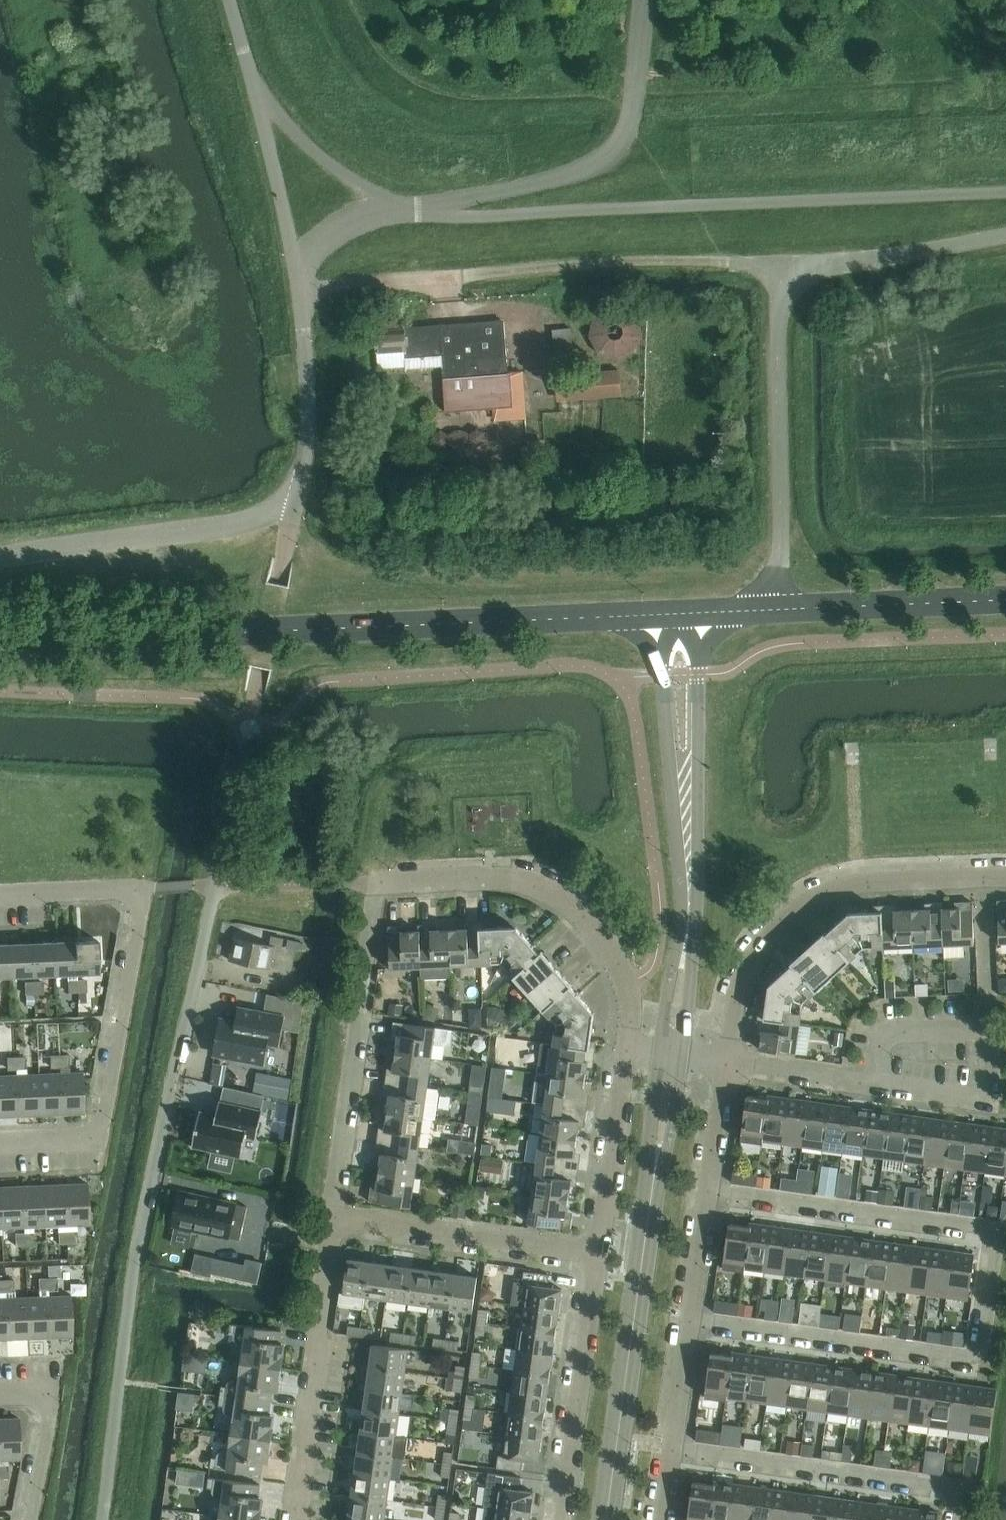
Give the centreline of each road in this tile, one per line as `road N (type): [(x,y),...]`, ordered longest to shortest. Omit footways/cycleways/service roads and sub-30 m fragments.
road 1 (unclassified): [(103,1519),(136,1273),(232,791)]
road 2 (residential): [(692,1322),(979,1358),(1001,1223),(712,1183)]
road 3 (residential): [(629,1046),(634,1010),(606,942),(539,884),(378,883),(333,1215)]
road 4 (tertiary): [(0,643),(649,619)]
road 5 (unclassified): [(418,213),(1005,194)]
road 6 (unclassified): [(778,615),(783,296),(807,271),(1005,235)]
road 7 (unclassified): [(0,560),(232,531),(293,508),(309,402),(295,271)]
road 8 (tertiary): [(607,1519),(671,1052)]
road 9 (tertiary): [(671,1052),(693,976),(697,925),(694,675),(703,618)]
road 10 (tertiary): [(649,619),(681,858),(671,1052)]
road 11 (residential): [(728,1061),(739,986),(759,941),(797,903),(844,882),(1005,876)]
road 12 (residential): [(0,1140),(99,1137),(148,889)]
road 13 (residential): [(952,1519),(956,1485),(676,1446)]
road 14 (residential): [(333,1215),(293,1519)]
road 15 (residential): [(600,1254),(333,1215)]
road 16 (residential): [(562,1519),(600,1254)]
road 17 (unclassified): [(243,69),(271,114),(316,158),(380,201),(418,213)]
road 18 (residential): [(877,1085),(885,1034),(990,1028),(991,1100)]
road 19 (tertiary): [(778,615),(1005,605)]
road 20 (residential): [(600,1254),(629,1046)]
road 21 (unclassified): [(295,271),(243,69)]
road 22 (residential): [(28,1519),(53,1391),(0,1393)]
road 23 (residential): [(877,1085),(728,1061)]
road 24 (residential): [(0,895),(148,889)]
road 25 (unclassified): [(295,271),(342,228),(375,214),(418,213)]
road 26 (residential): [(692,1322),(712,1183)]
road 27 (residential): [(676,1446),(692,1322)]
road 28 (residential): [(712,1183),(728,1061)]

